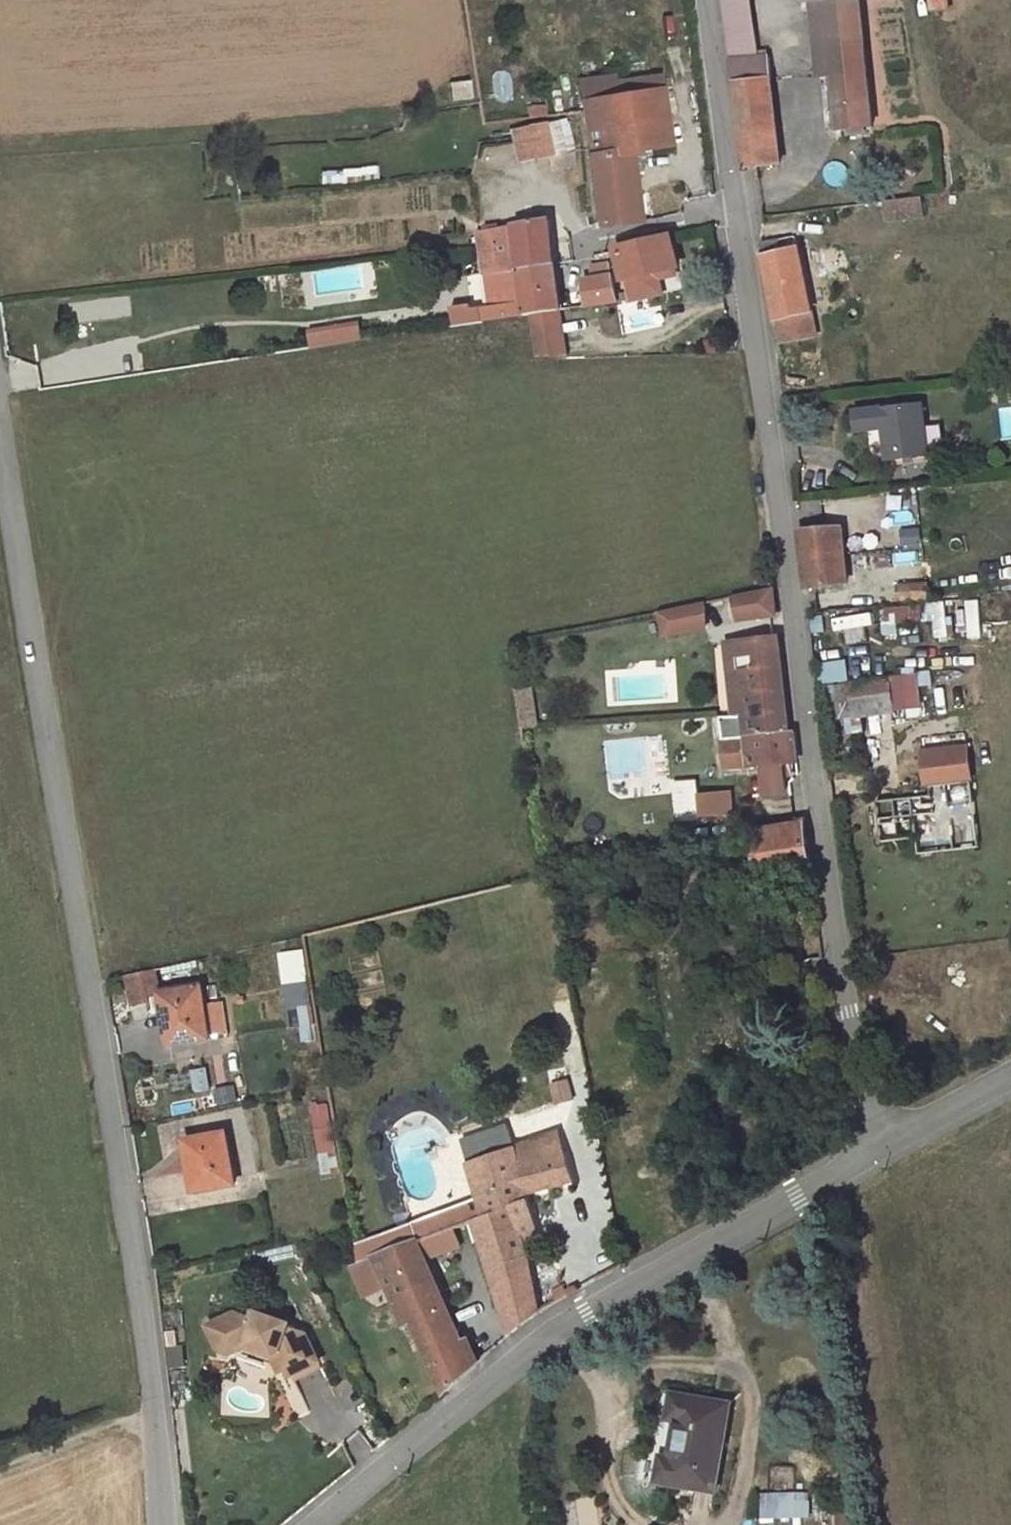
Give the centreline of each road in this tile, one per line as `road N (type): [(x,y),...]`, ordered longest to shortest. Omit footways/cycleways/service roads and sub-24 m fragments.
road 1 (unclassified): [(703,0),(859,1097),(882,1145)]
road 2 (unclassified): [(0,420),(145,1308),(159,1524)]
road 3 (unclassified): [(317,1524),(600,1305),(882,1145)]
road 4 (unclassified): [(882,1145),(1010,1080)]

